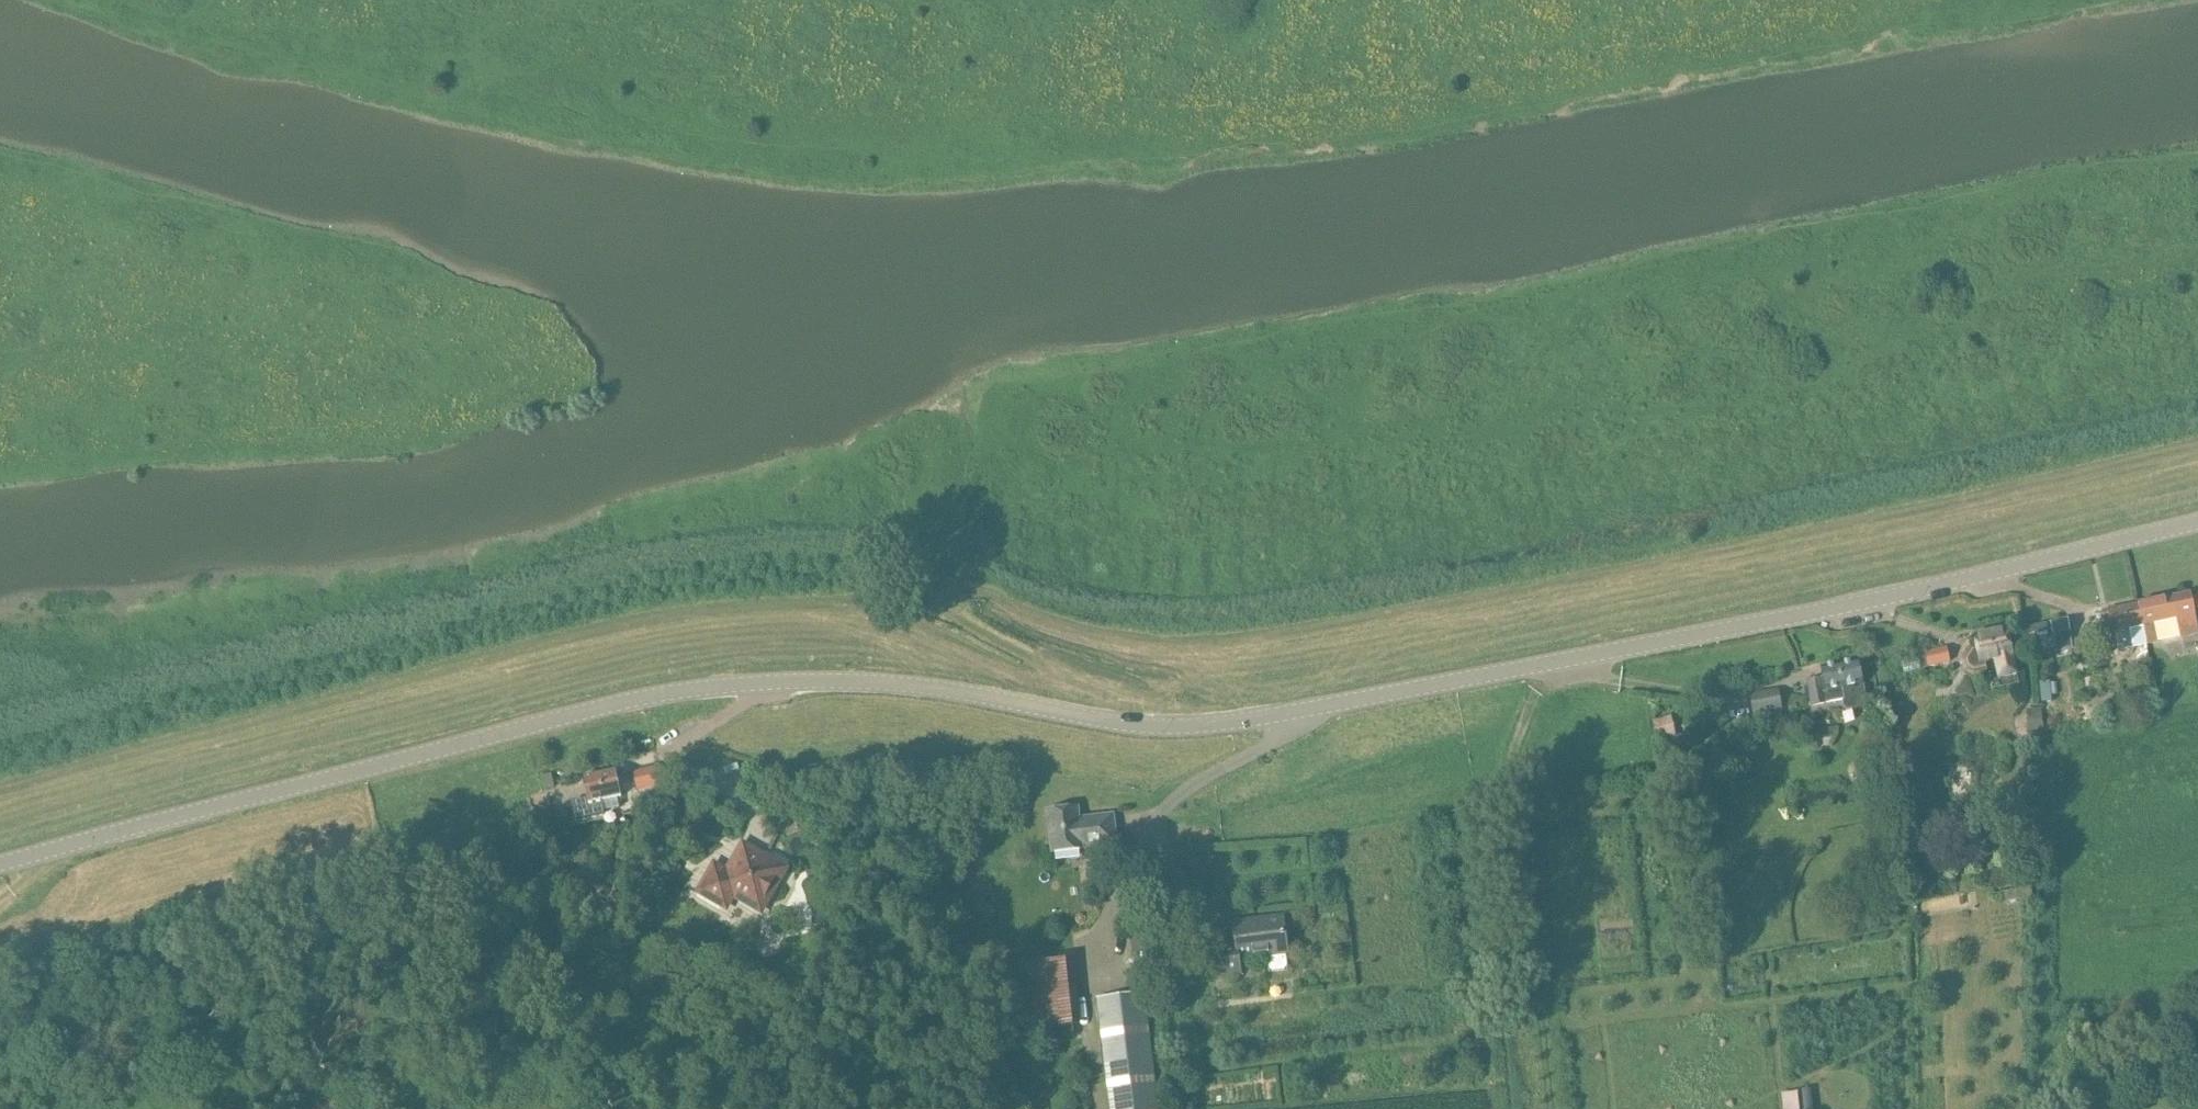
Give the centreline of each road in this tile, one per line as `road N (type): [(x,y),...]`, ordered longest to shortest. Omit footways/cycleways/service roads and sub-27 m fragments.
road 1 (unclassified): [(0,872),(709,695),(900,691),(1124,731),(1241,726),(1873,606),(2197,524)]

